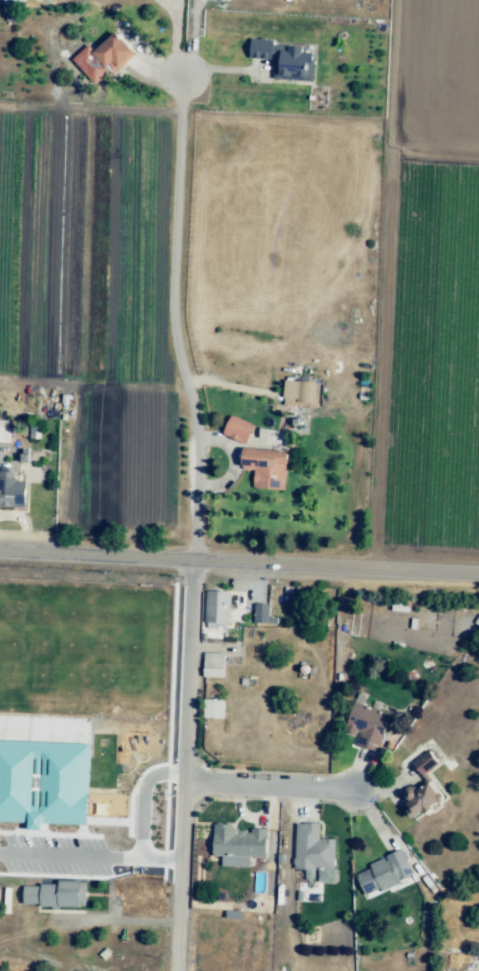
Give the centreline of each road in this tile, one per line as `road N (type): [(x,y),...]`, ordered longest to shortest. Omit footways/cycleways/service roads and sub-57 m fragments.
road 1 (residential): [(189,563),(178,83)]
road 2 (residential): [(189,563),(174,970)]
road 3 (tertiary): [(478,574),(189,563)]
road 4 (tertiary): [(189,563),(0,552)]
road 5 (residential): [(179,784),(350,791)]

